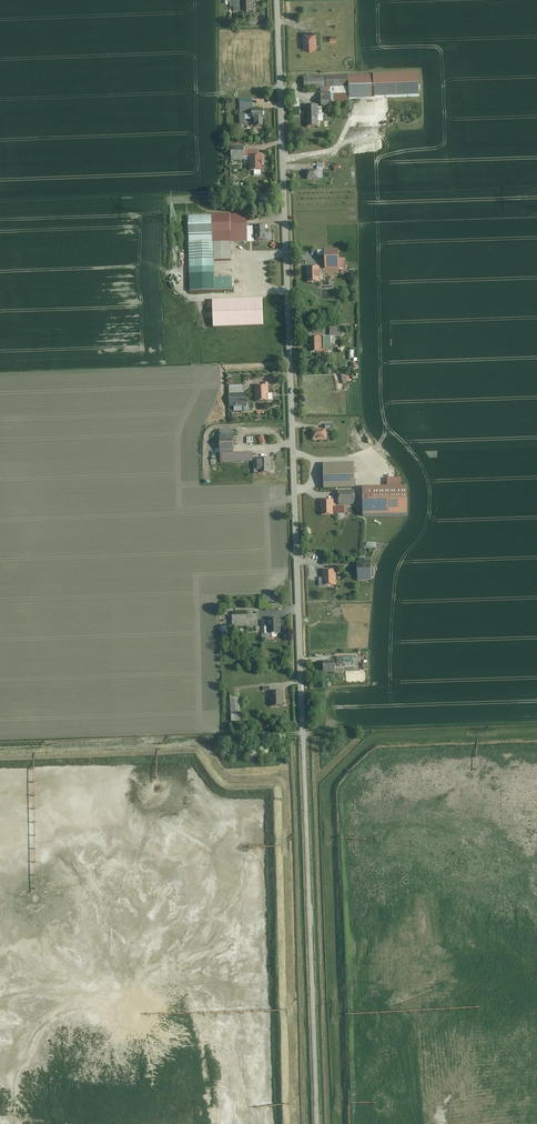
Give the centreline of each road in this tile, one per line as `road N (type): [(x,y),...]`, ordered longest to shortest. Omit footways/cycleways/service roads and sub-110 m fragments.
road 1 (residential): [(277,0),(300,688)]
road 2 (unclassified): [(300,688),(318,1123)]

